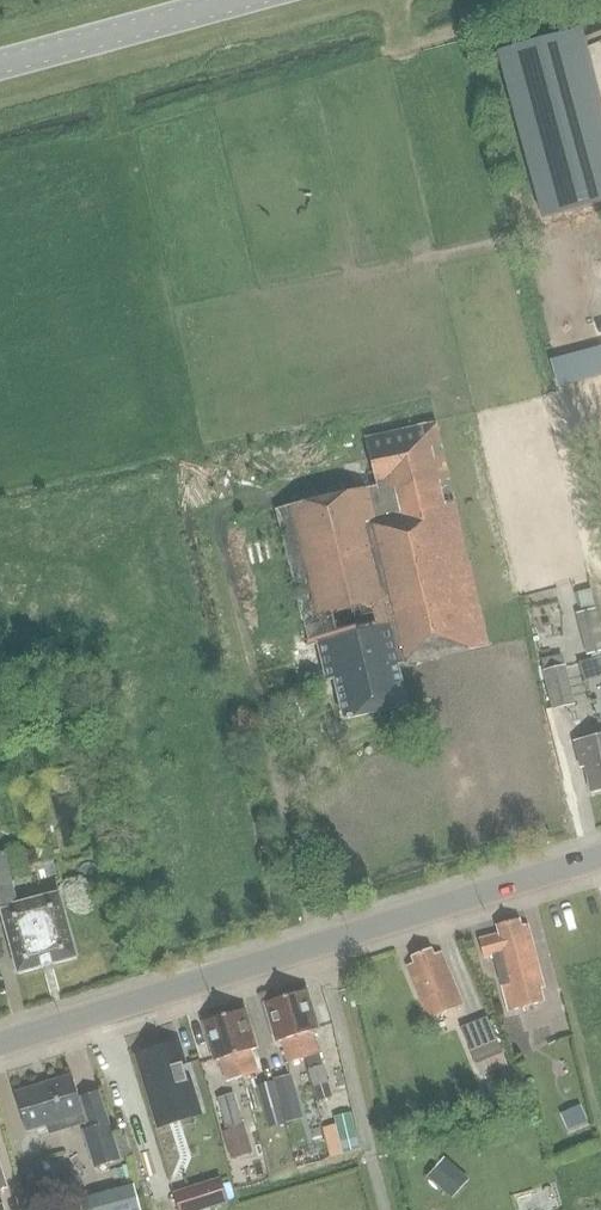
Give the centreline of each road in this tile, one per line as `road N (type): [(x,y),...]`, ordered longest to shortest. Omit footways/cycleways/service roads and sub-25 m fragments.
road 1 (secondary): [(0,1042),(600,855)]
road 2 (unclassified): [(0,67),(244,0)]

